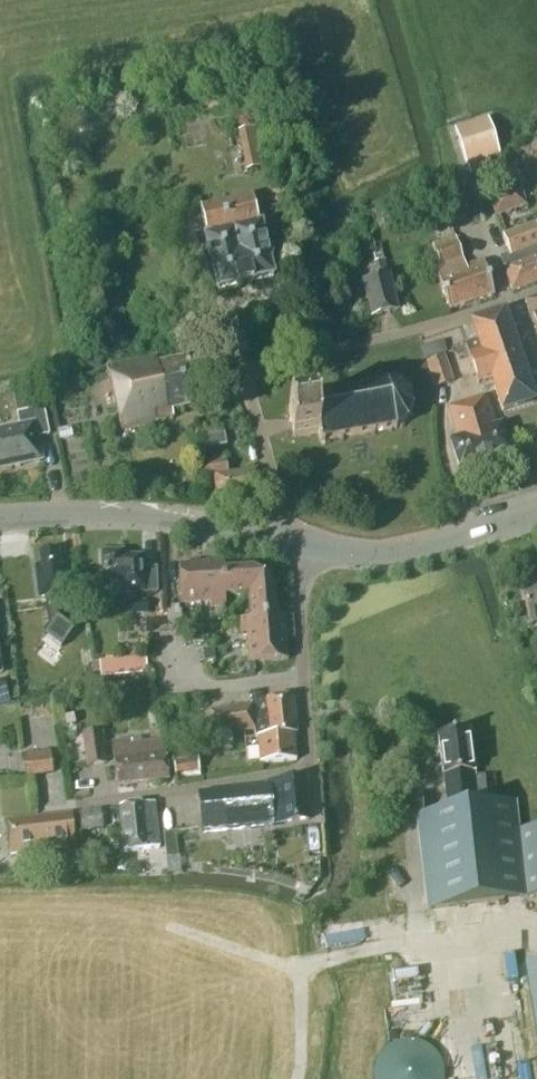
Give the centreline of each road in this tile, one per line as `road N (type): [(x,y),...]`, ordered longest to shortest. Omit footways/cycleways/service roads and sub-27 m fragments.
road 1 (residential): [(536,292),(243,371),(287,540)]
road 2 (residential): [(75,803),(309,771),(299,609),(315,548)]
road 3 (tertiary): [(287,540),(172,519),(0,517)]
road 4 (tertiary): [(315,548),(396,555),(536,511)]

